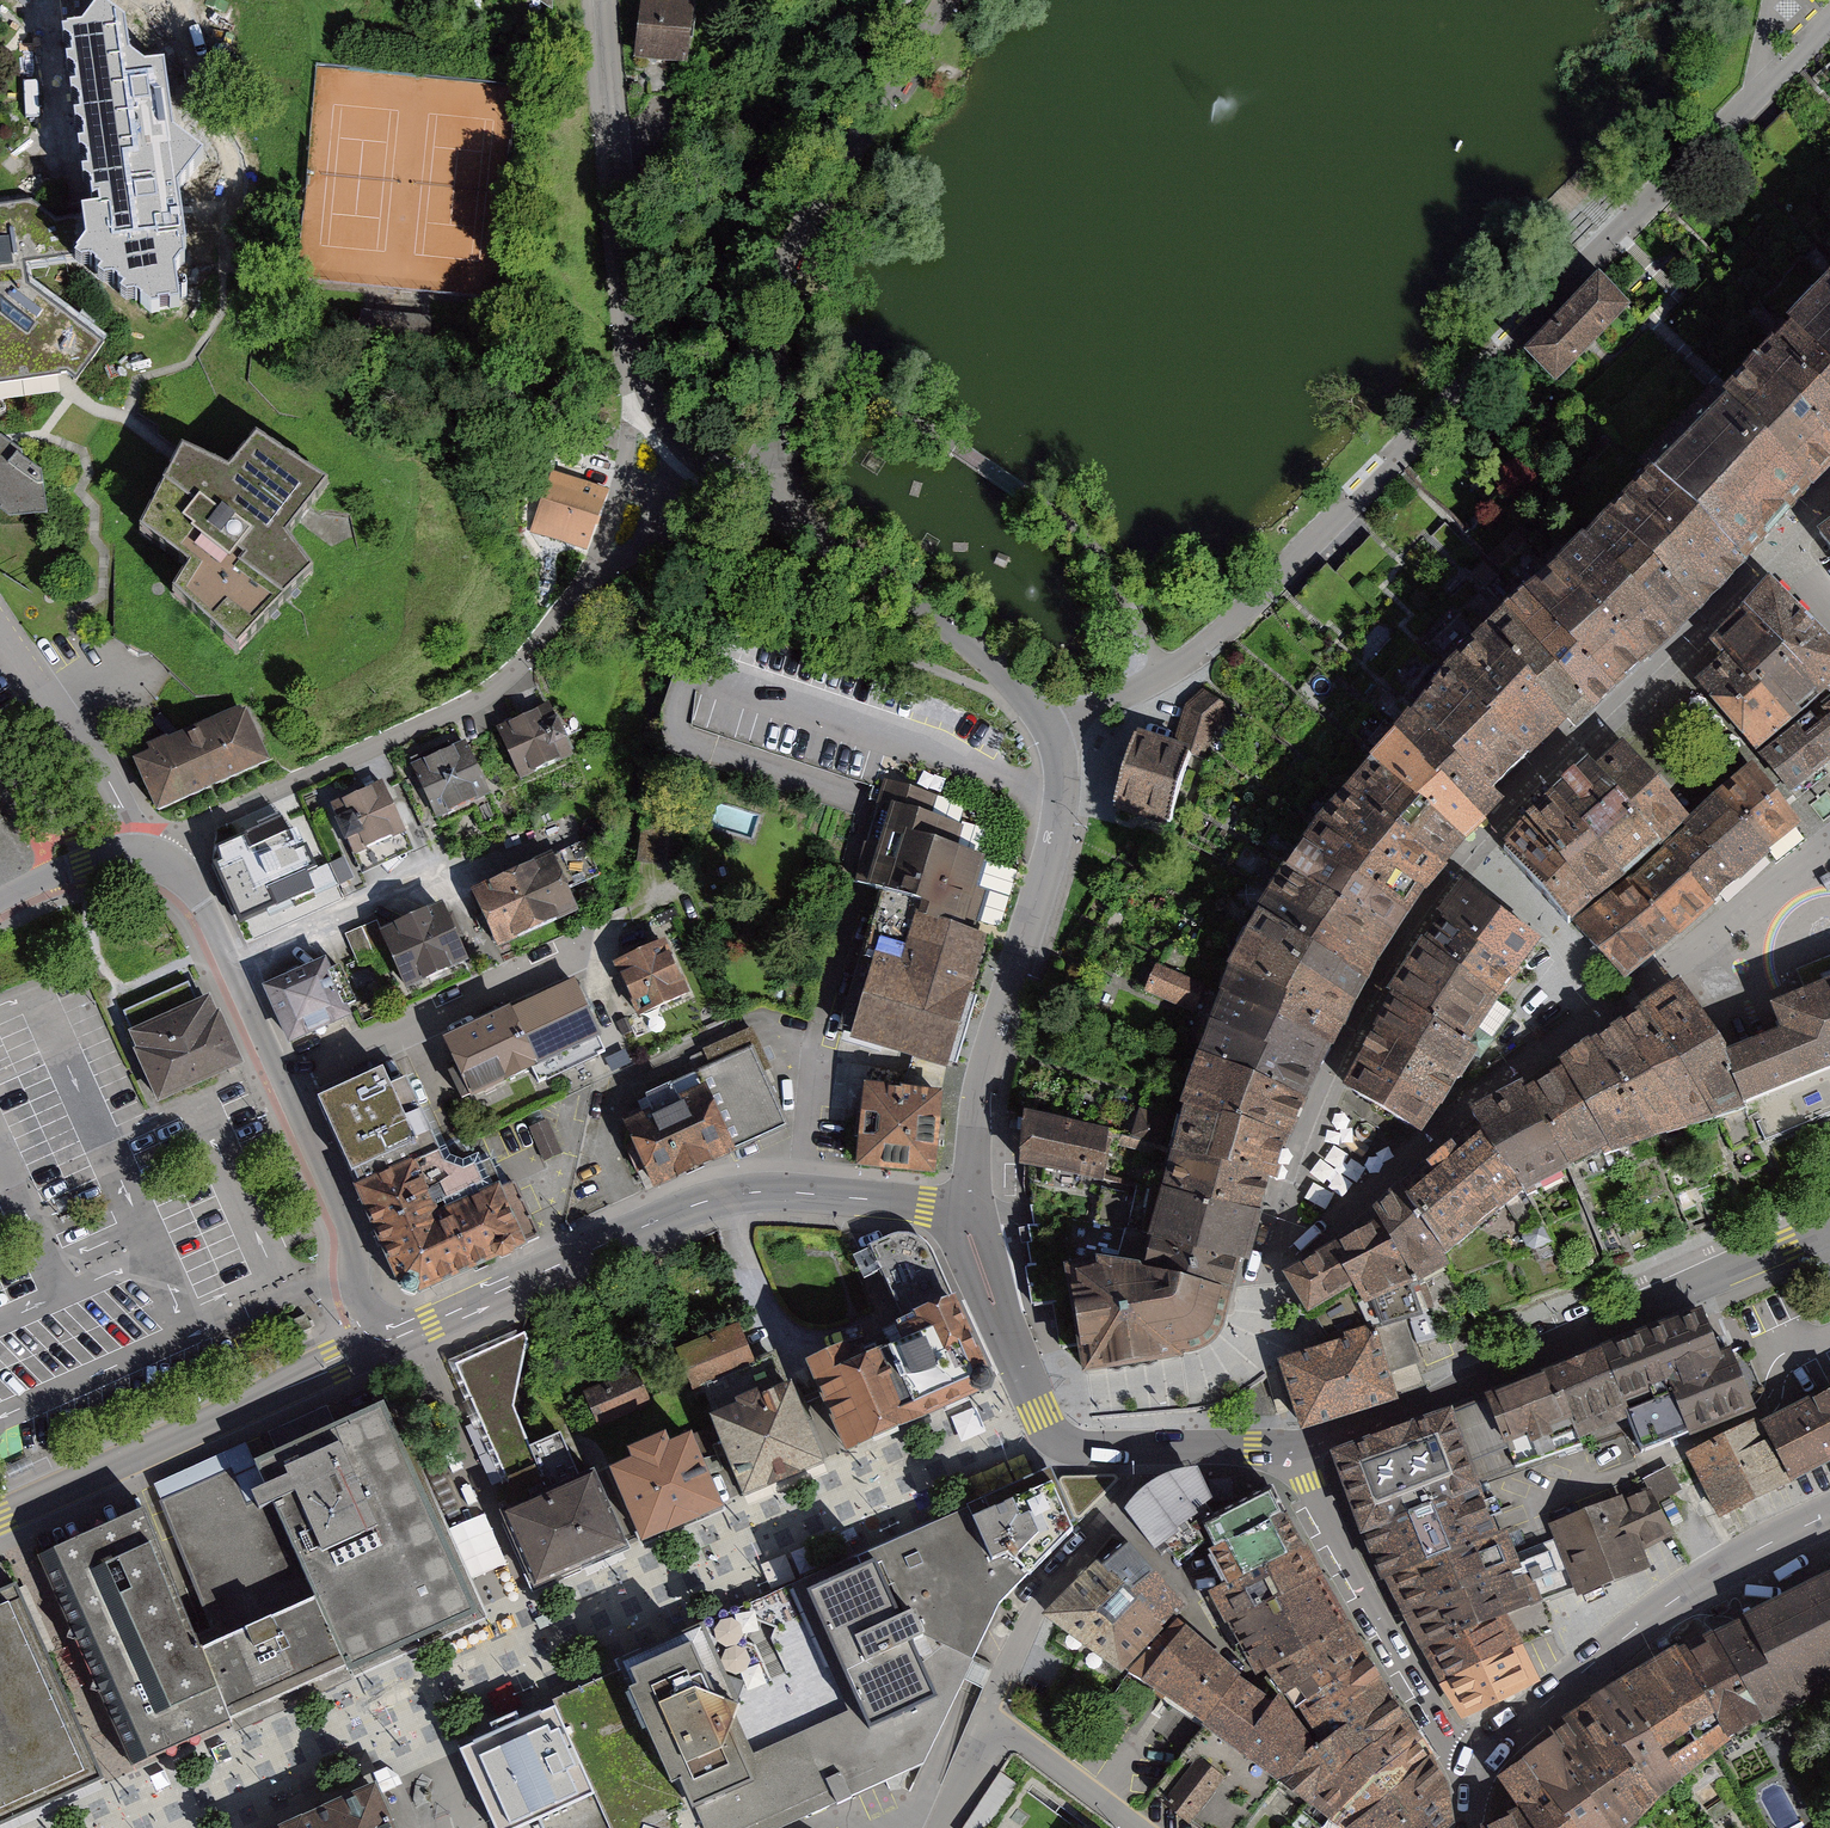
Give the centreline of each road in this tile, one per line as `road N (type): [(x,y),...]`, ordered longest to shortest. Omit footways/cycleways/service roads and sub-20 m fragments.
road 1 (residential): [(970,1208),(985,1068),(1063,796),(1054,739),(1037,707),(996,665),(748,486)]
road 2 (tertiary): [(400,1336),(679,1211),(732,1195),(970,1208)]
road 3 (tertiary): [(1828,1227),(1651,1298),(1477,1387),(1298,1450)]
road 4 (residential): [(945,0),(795,246),(774,322),(776,399),(748,486)]
road 5 (residential): [(605,0),(640,370),(664,421),(748,486)]
road 6 (tertiary): [(0,1521),(400,1336)]
road 7 (secondary): [(1478,1764),(1651,1616),(1829,1514)]
road 8 (tertiary): [(285,1084),(207,911),(171,870),(107,857),(0,901)]
road 9 (tertiary): [(1298,1450),(1434,1712),(1455,1747),(1478,1764)]
road 10 (tertiary): [(970,1208),(969,1235),(1049,1433),(1076,1445),(1148,1450)]
road 11 (residential): [(285,1084),(597,945)]
road 12 (unclassified): [(985,1714),(1029,1621),(1125,1505),(1148,1450)]
road 13 (tertiary): [(400,1336),(361,1302),(348,1226),(285,1084)]
road 14 (residential): [(985,1714),(1138,1827)]
road 15 (tertiary): [(1148,1450),(1298,1450)]
road 16 (residential): [(940,1827),(985,1714)]

